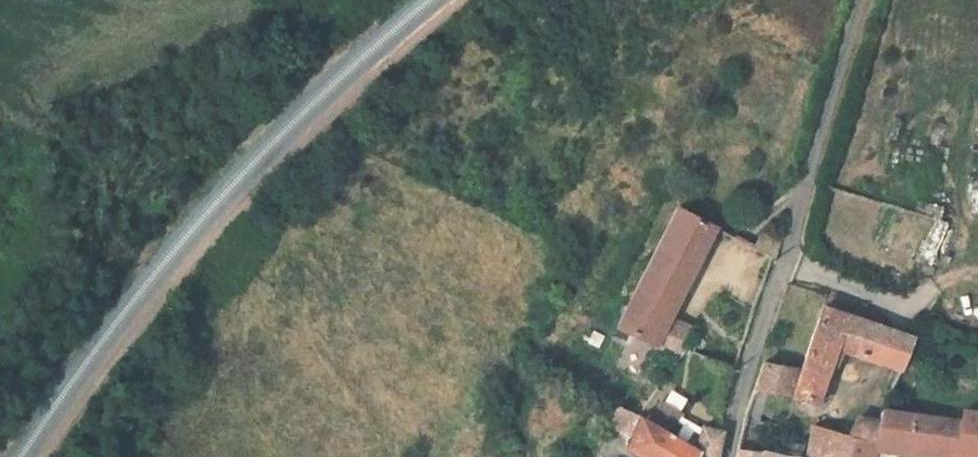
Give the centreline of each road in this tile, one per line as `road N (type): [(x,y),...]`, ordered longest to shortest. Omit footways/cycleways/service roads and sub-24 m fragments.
road 1 (unclassified): [(732,456),(869,0)]

